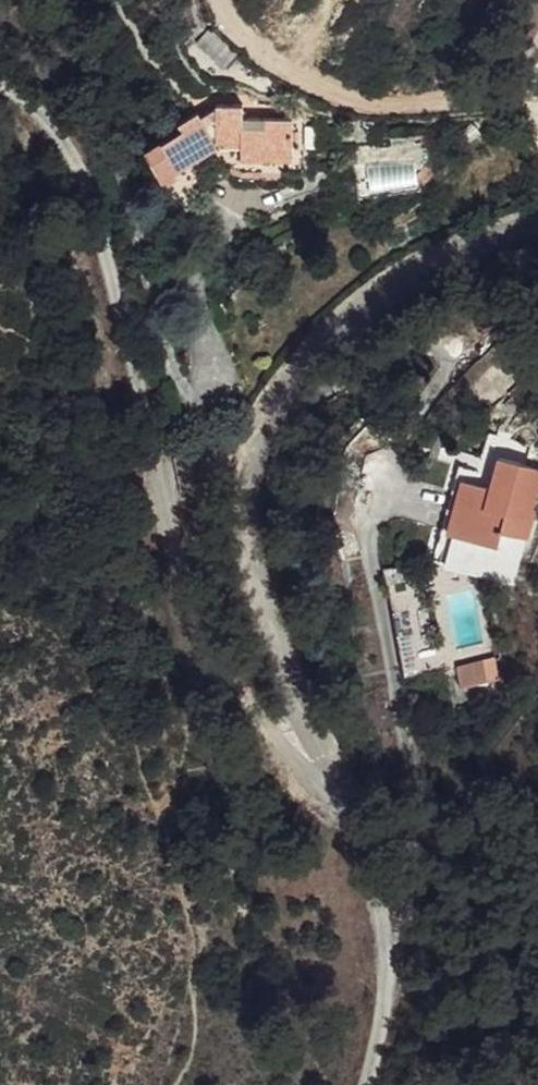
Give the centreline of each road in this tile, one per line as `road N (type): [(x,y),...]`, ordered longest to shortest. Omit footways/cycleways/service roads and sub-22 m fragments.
road 1 (residential): [(324,755),(222,681),(101,211),(66,116),(0,73)]
road 2 (residential): [(324,755),(260,607),(234,497),(249,435),(290,372),(377,287),(537,210)]
road 3 (residential): [(361,1084),(377,1034),(381,937),(361,815),(324,755)]

